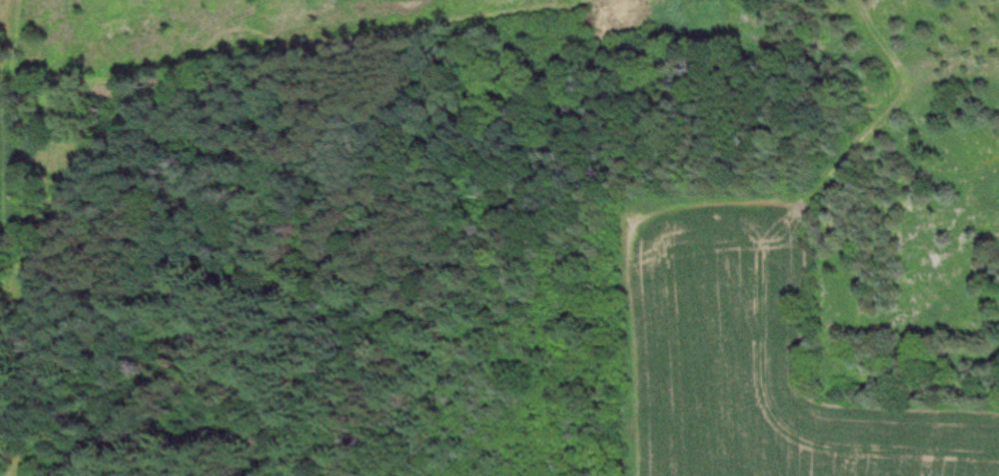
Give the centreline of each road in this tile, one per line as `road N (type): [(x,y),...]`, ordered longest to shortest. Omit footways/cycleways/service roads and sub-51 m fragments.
road 1 (track): [(860,0),(904,89),(810,203)]

